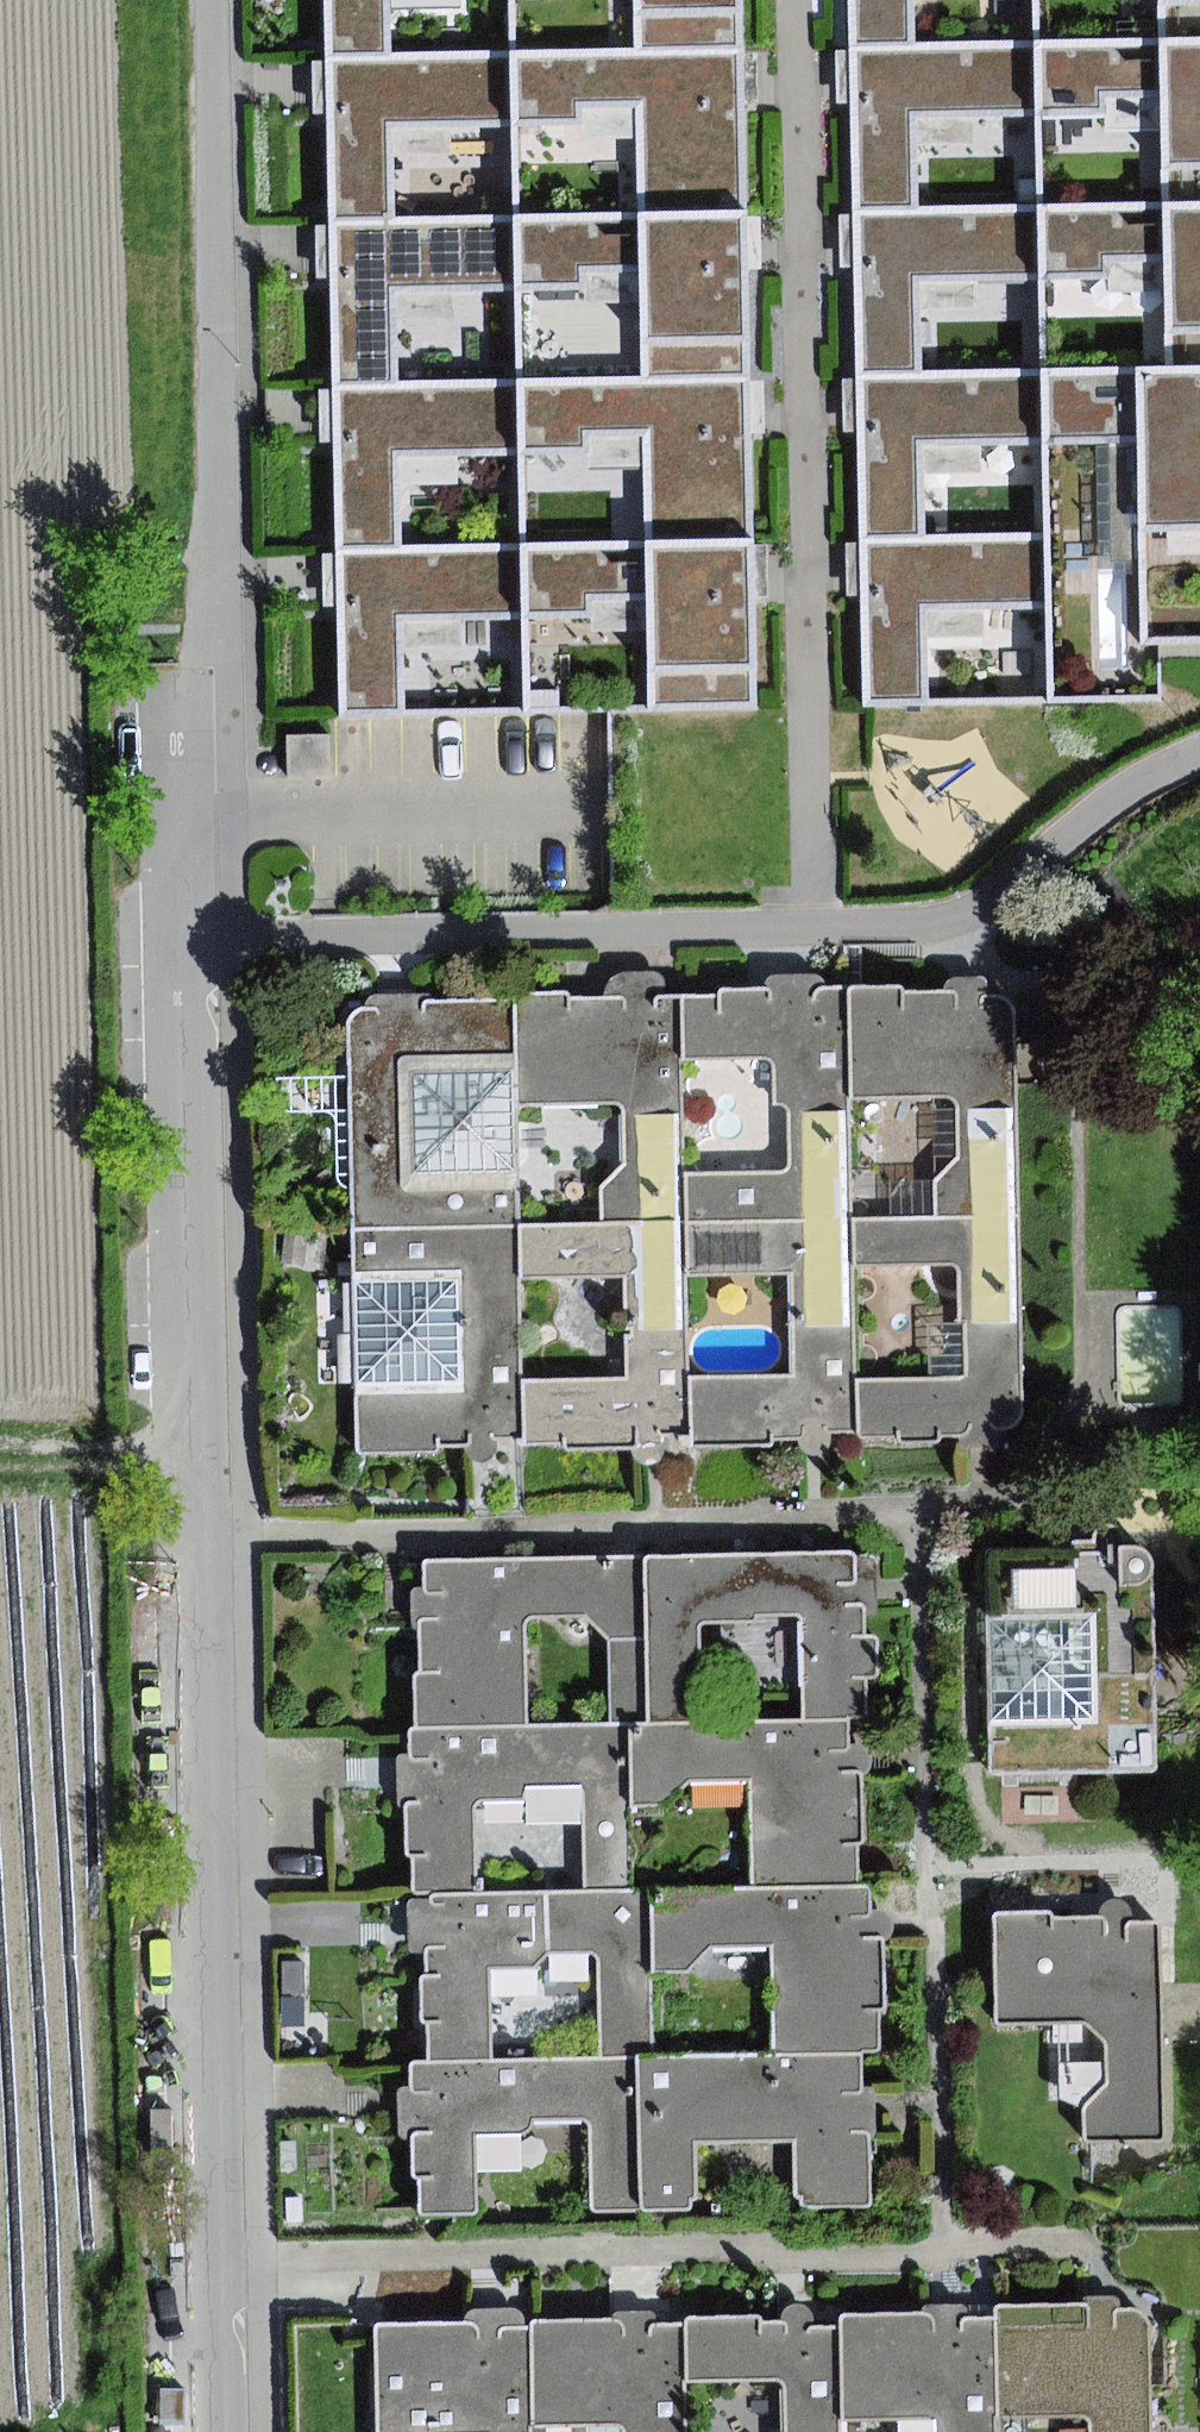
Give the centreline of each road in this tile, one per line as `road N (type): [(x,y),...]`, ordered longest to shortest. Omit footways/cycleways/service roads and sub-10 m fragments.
road 1 (residential): [(222,2431),(200,948),(219,659)]

